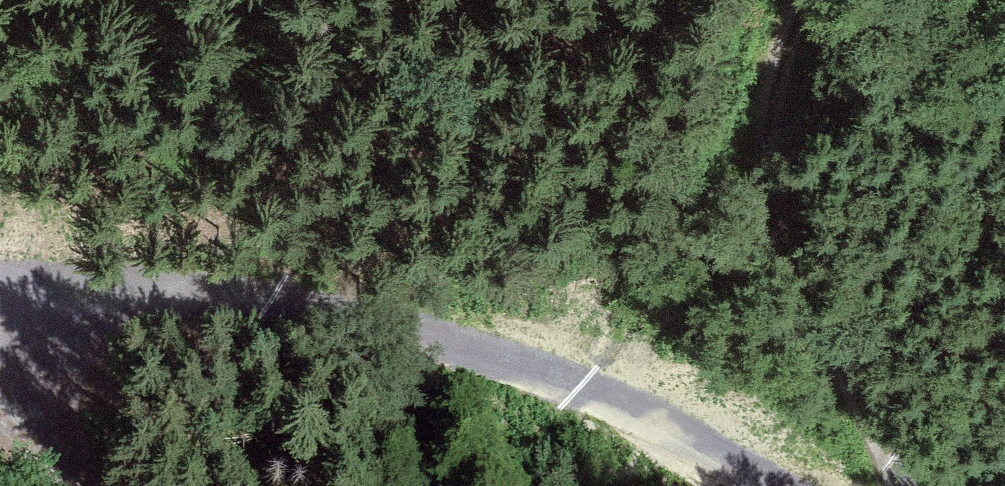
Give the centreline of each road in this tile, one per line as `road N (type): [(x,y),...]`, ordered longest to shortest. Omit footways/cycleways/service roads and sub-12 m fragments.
road 1 (track): [(745,485),(551,402),(432,361),(247,335),(48,291),(0,293)]
road 2 (track): [(819,0),(789,68),(763,178),(904,485)]
road 3 (track): [(82,485),(0,390)]

